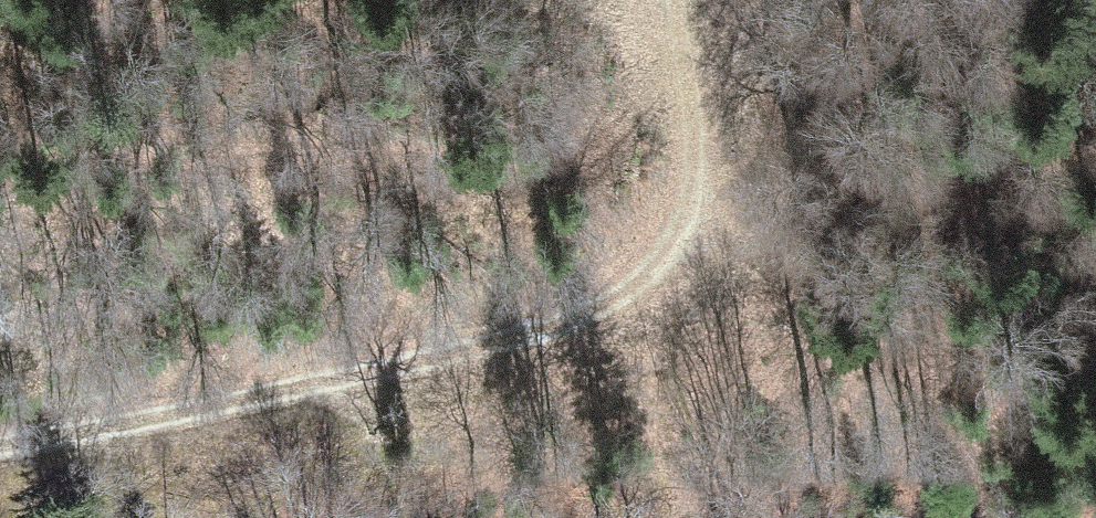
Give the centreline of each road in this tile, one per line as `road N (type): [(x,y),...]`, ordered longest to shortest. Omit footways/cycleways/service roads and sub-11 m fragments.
road 1 (track): [(0,455),(484,356),(665,278),(701,247),(713,186),(682,0)]
road 2 (track): [(0,176),(82,176),(267,157),(409,156),(545,185),(713,186)]

